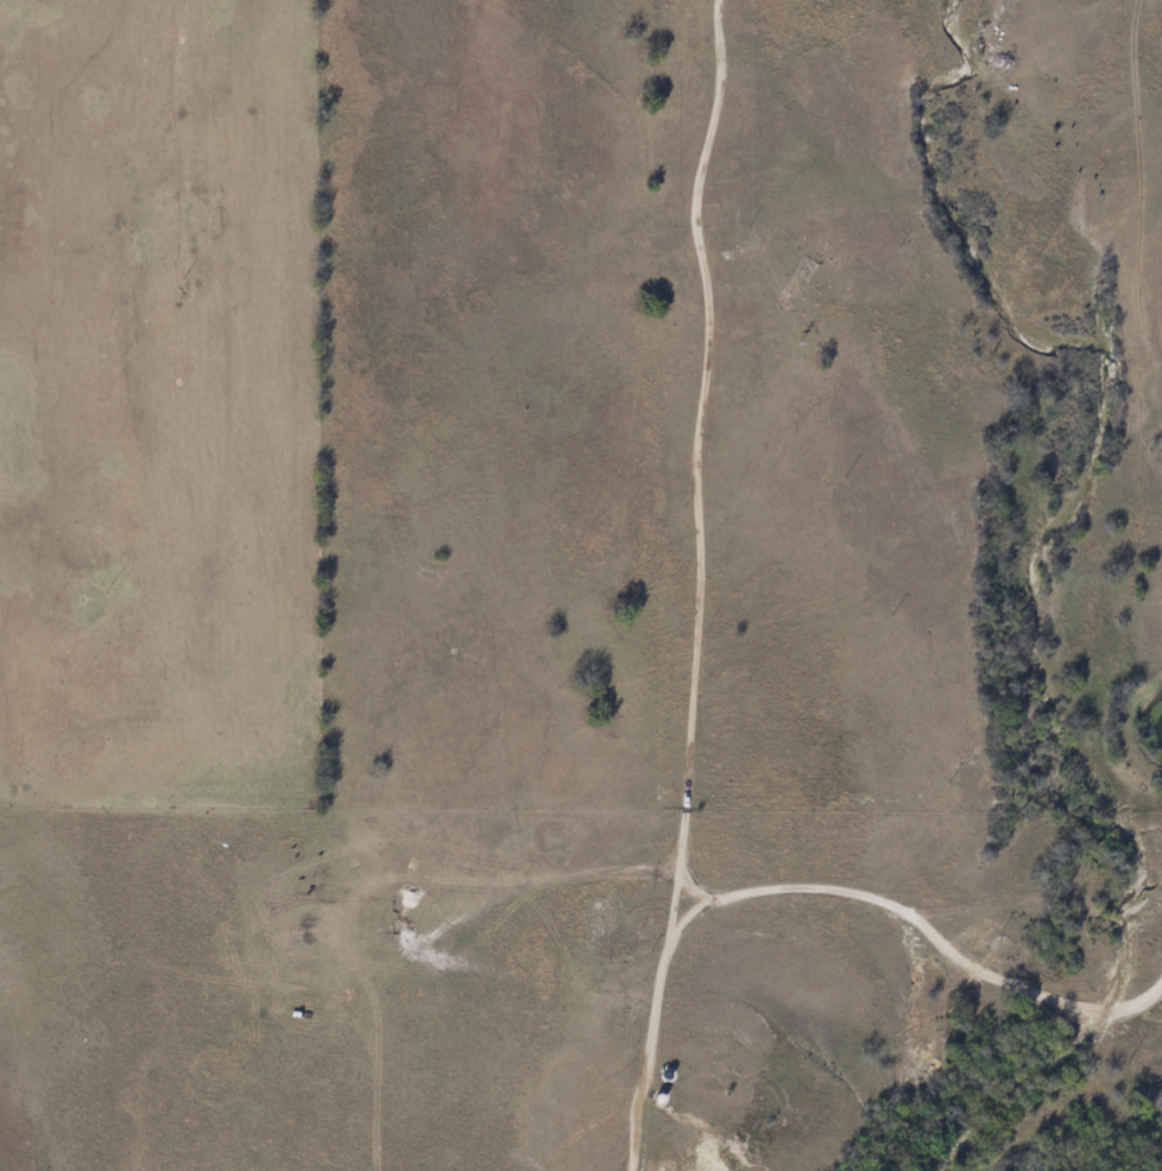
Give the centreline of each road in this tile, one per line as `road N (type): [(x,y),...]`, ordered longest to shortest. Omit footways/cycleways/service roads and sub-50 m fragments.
road 1 (track): [(632,1170),(676,866),(695,240),(690,0)]
road 2 (track): [(667,944),(708,901),(831,891),(910,917),(973,971),(1066,1006),(1105,1015),(1130,1011),(1161,978)]

